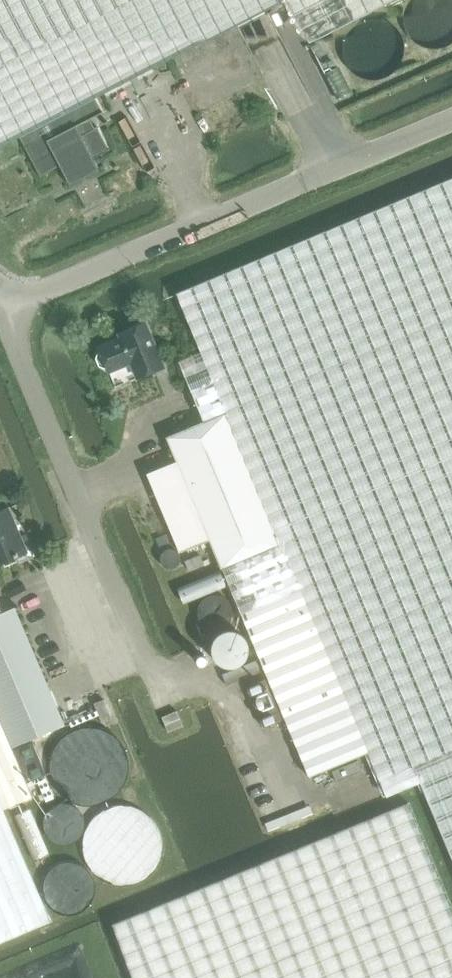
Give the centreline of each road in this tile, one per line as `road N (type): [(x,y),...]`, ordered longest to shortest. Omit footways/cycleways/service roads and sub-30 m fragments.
road 1 (unclassified): [(451,124),(4,311)]
road 2 (unclassified): [(163,688),(4,311)]

